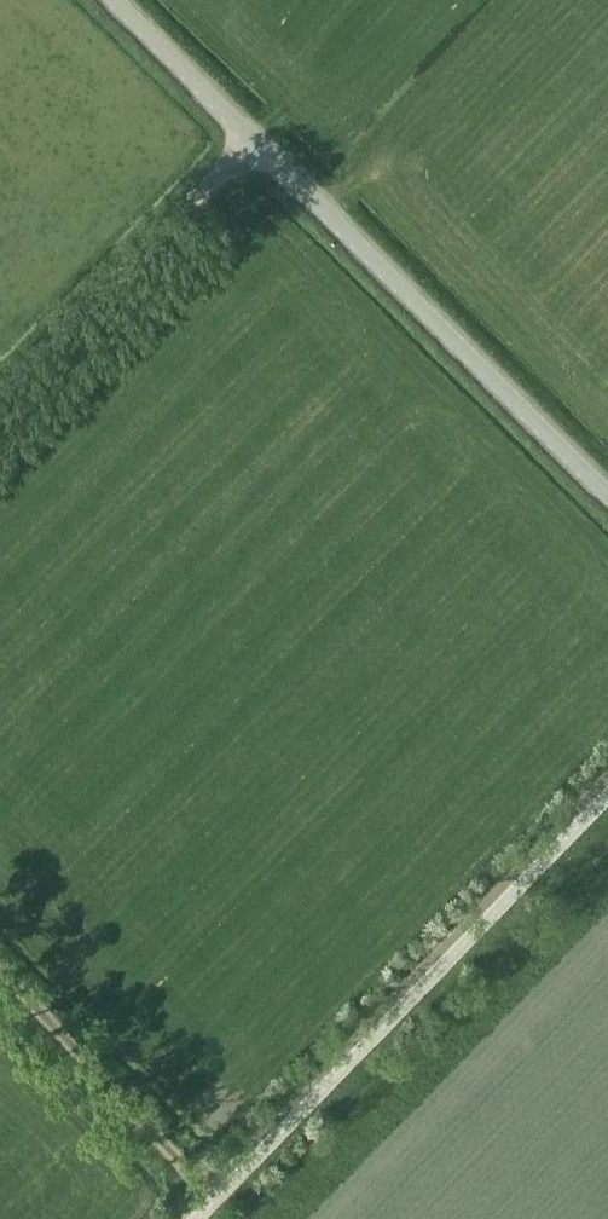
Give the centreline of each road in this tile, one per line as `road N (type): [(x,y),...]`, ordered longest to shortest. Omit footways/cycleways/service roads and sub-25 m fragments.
road 1 (tertiary): [(607,492),(117,0)]
road 2 (track): [(175,1218),(607,775)]

